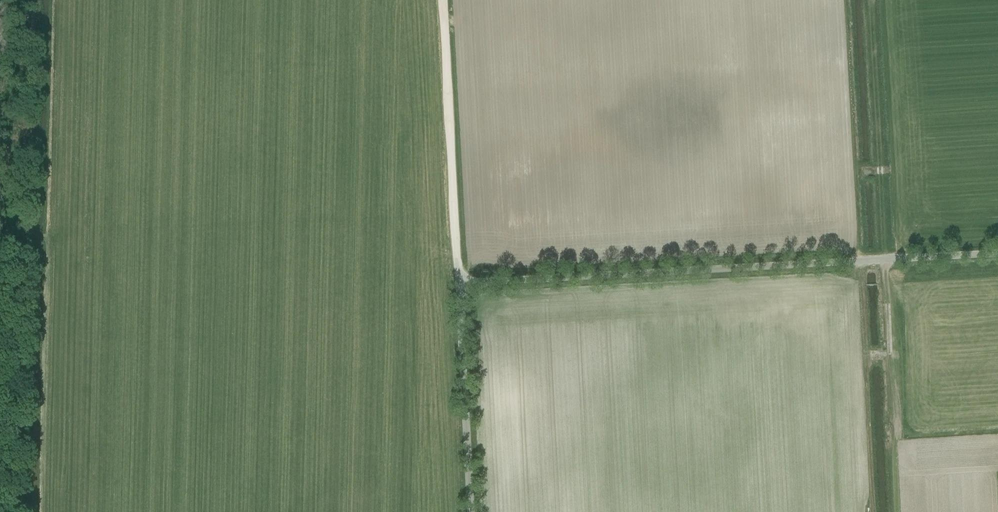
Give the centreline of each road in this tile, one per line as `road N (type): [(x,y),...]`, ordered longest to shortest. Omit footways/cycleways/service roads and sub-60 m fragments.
road 1 (tertiary): [(471,511),(459,285),(997,254)]
road 2 (track): [(459,285),(442,0)]
road 3 (track): [(861,262),(875,511)]

